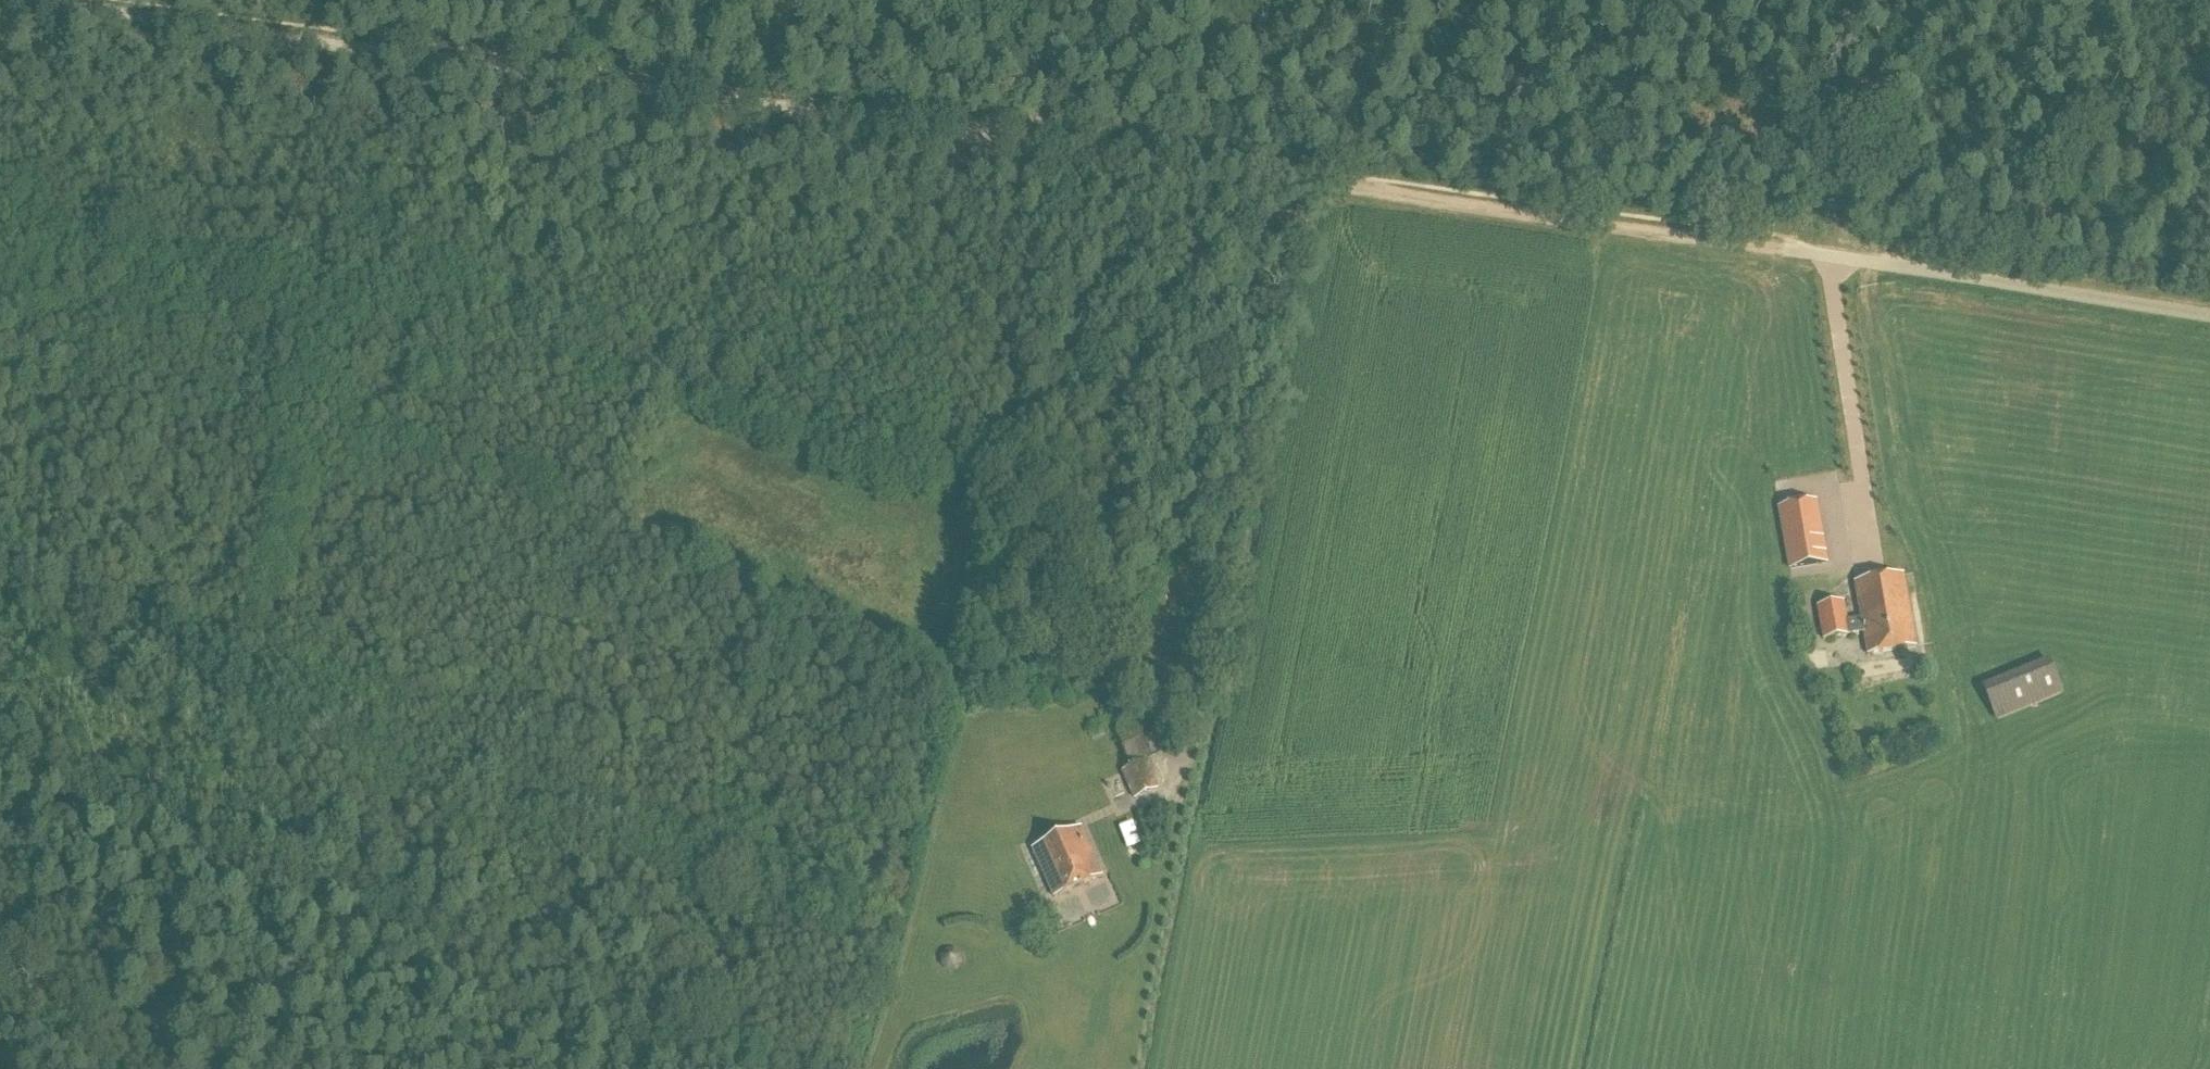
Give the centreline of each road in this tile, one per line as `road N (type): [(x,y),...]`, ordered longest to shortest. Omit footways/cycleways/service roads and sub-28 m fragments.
road 1 (track): [(31,0),(1074,147)]
road 2 (track): [(1074,147),(1786,251)]
road 3 (unclassified): [(1786,251),(2209,316)]
road 4 (track): [(1074,147),(979,0)]

